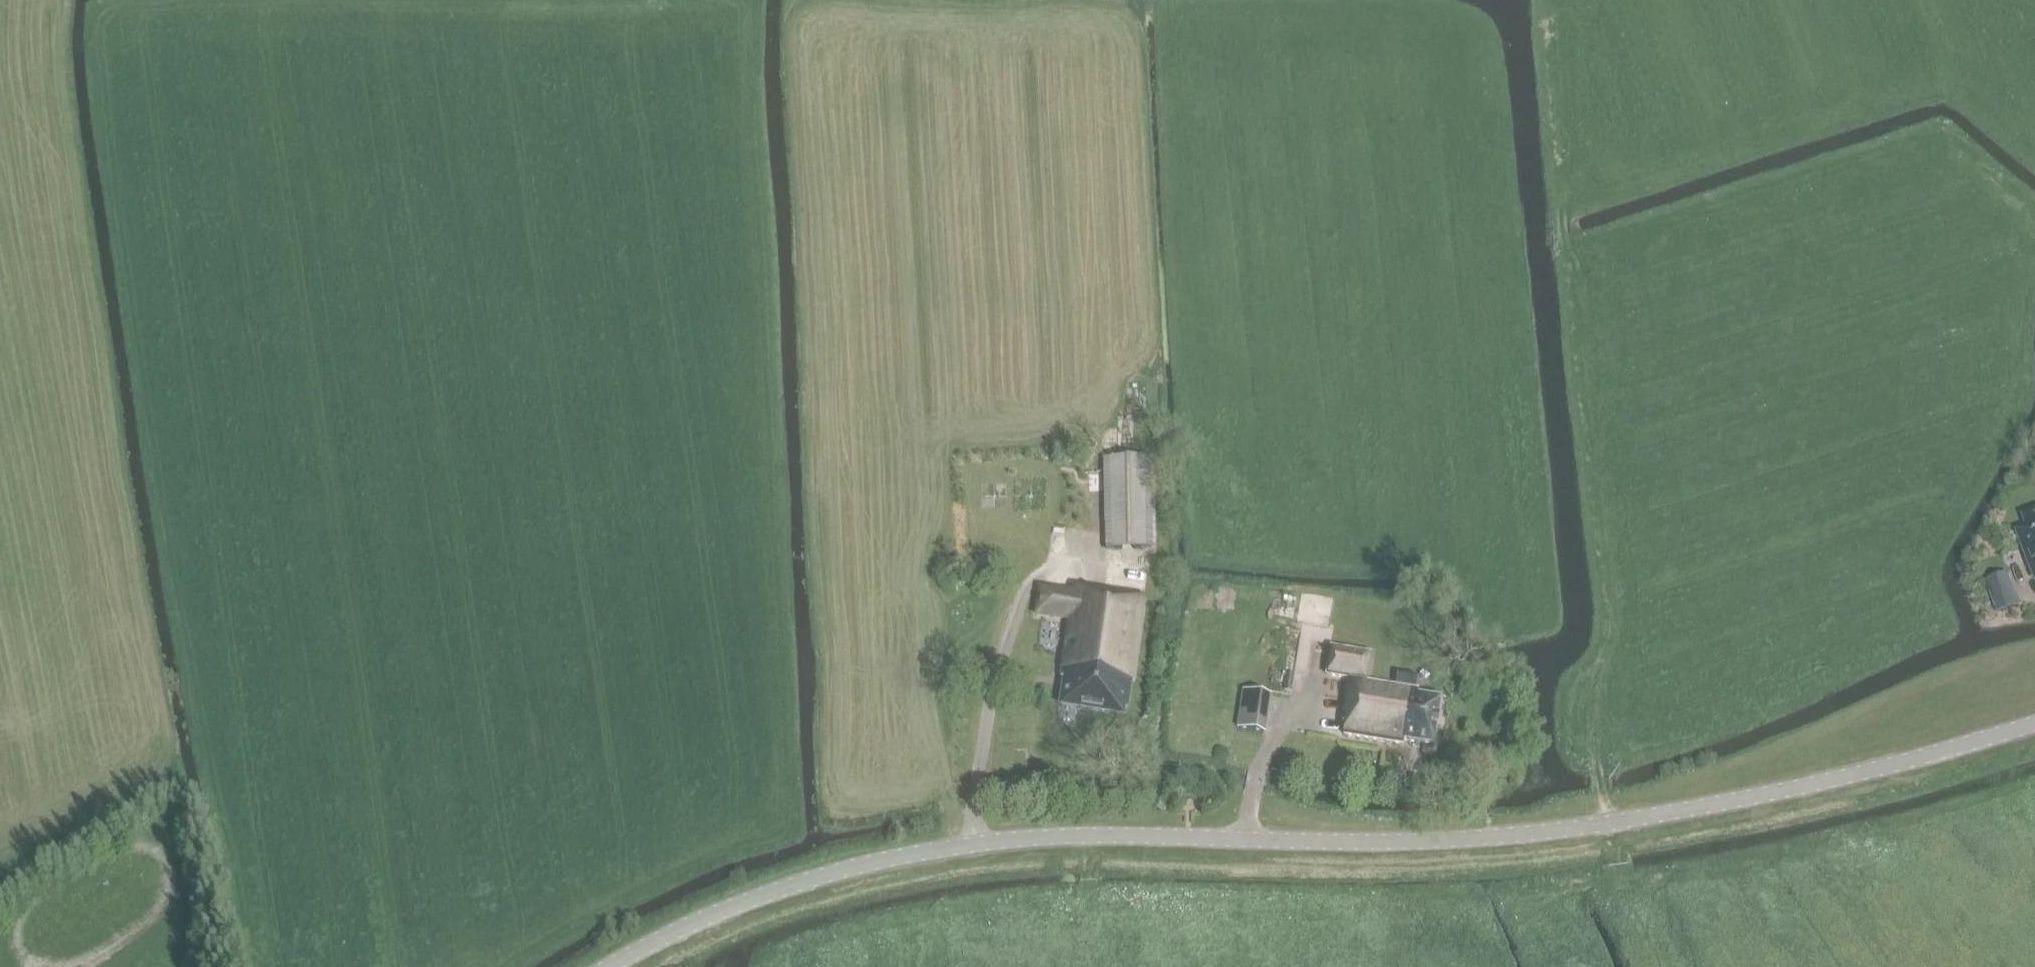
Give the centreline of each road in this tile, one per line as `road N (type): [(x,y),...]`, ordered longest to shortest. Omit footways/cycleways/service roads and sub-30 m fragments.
road 1 (tertiary): [(607,966),(755,898),(911,854),(1041,836),(1344,840),(1529,831),(1789,788),(2034,721)]

